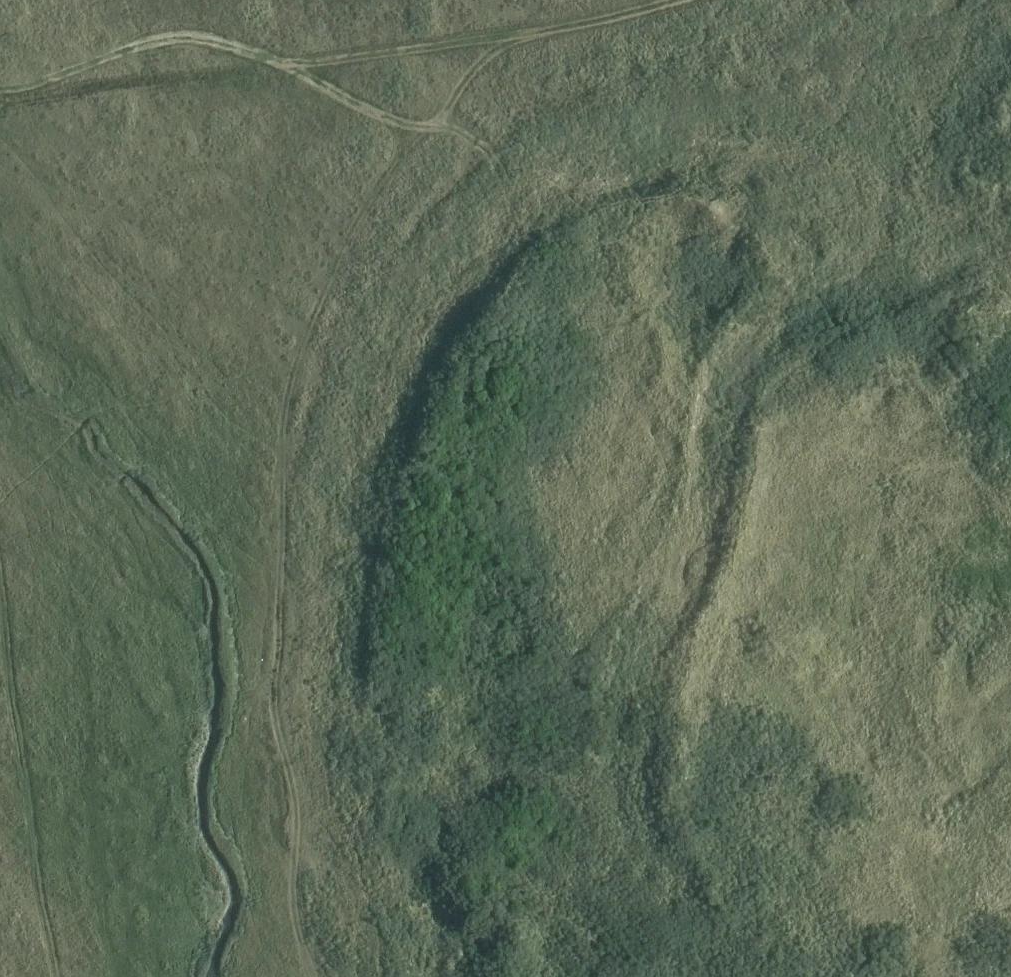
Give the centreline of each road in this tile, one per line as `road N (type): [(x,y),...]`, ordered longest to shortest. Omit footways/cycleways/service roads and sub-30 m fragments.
road 1 (track): [(0,92),(181,33),(302,67),(606,21),(666,0)]

